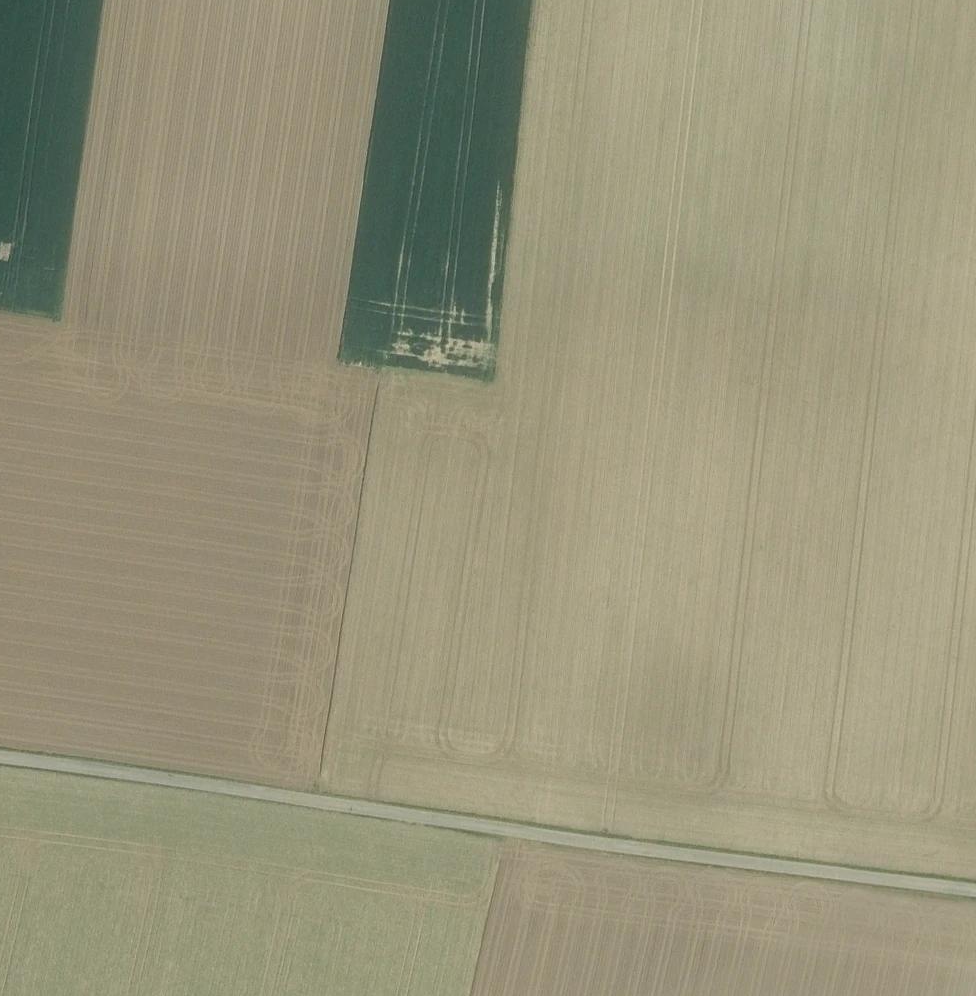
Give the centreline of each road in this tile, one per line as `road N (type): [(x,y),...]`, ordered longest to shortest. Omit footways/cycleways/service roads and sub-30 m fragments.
road 1 (unclassified): [(0,756),(632,851),(975,890)]

